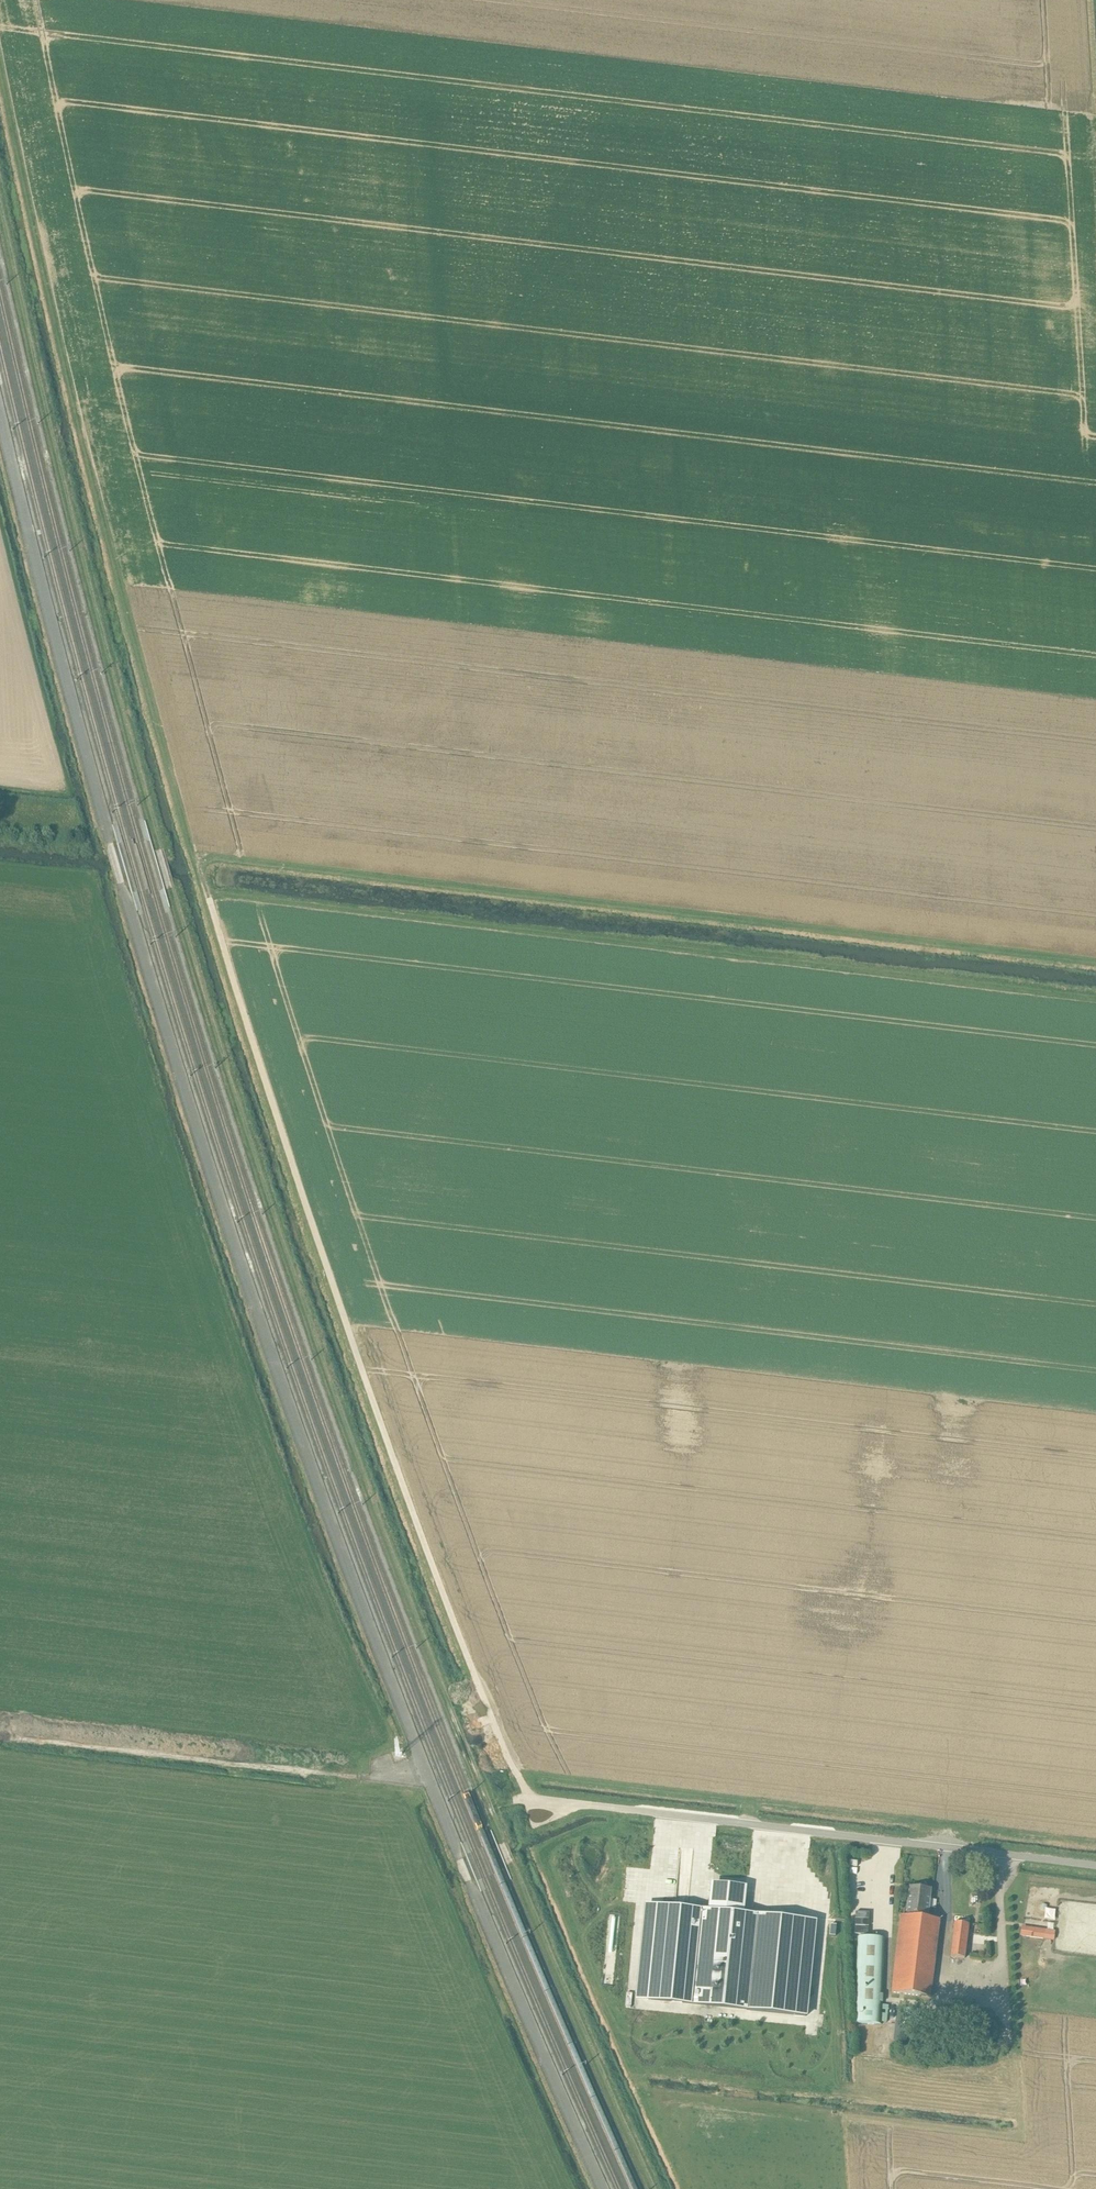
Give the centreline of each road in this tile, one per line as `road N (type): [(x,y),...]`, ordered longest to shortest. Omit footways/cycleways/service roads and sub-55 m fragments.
road 1 (track): [(528,1797),(359,1362),(186,838),(83,449),(0,73)]
road 2 (track): [(170,888),(317,1357),(502,1842)]
road 3 (track): [(0,221),(76,549),(159,849)]
road 4 (track): [(1095,1866),(528,1797),(489,1810)]
road 5 (track): [(0,1734),(358,1777)]
road 6 (track): [(511,1863),(651,2188)]

